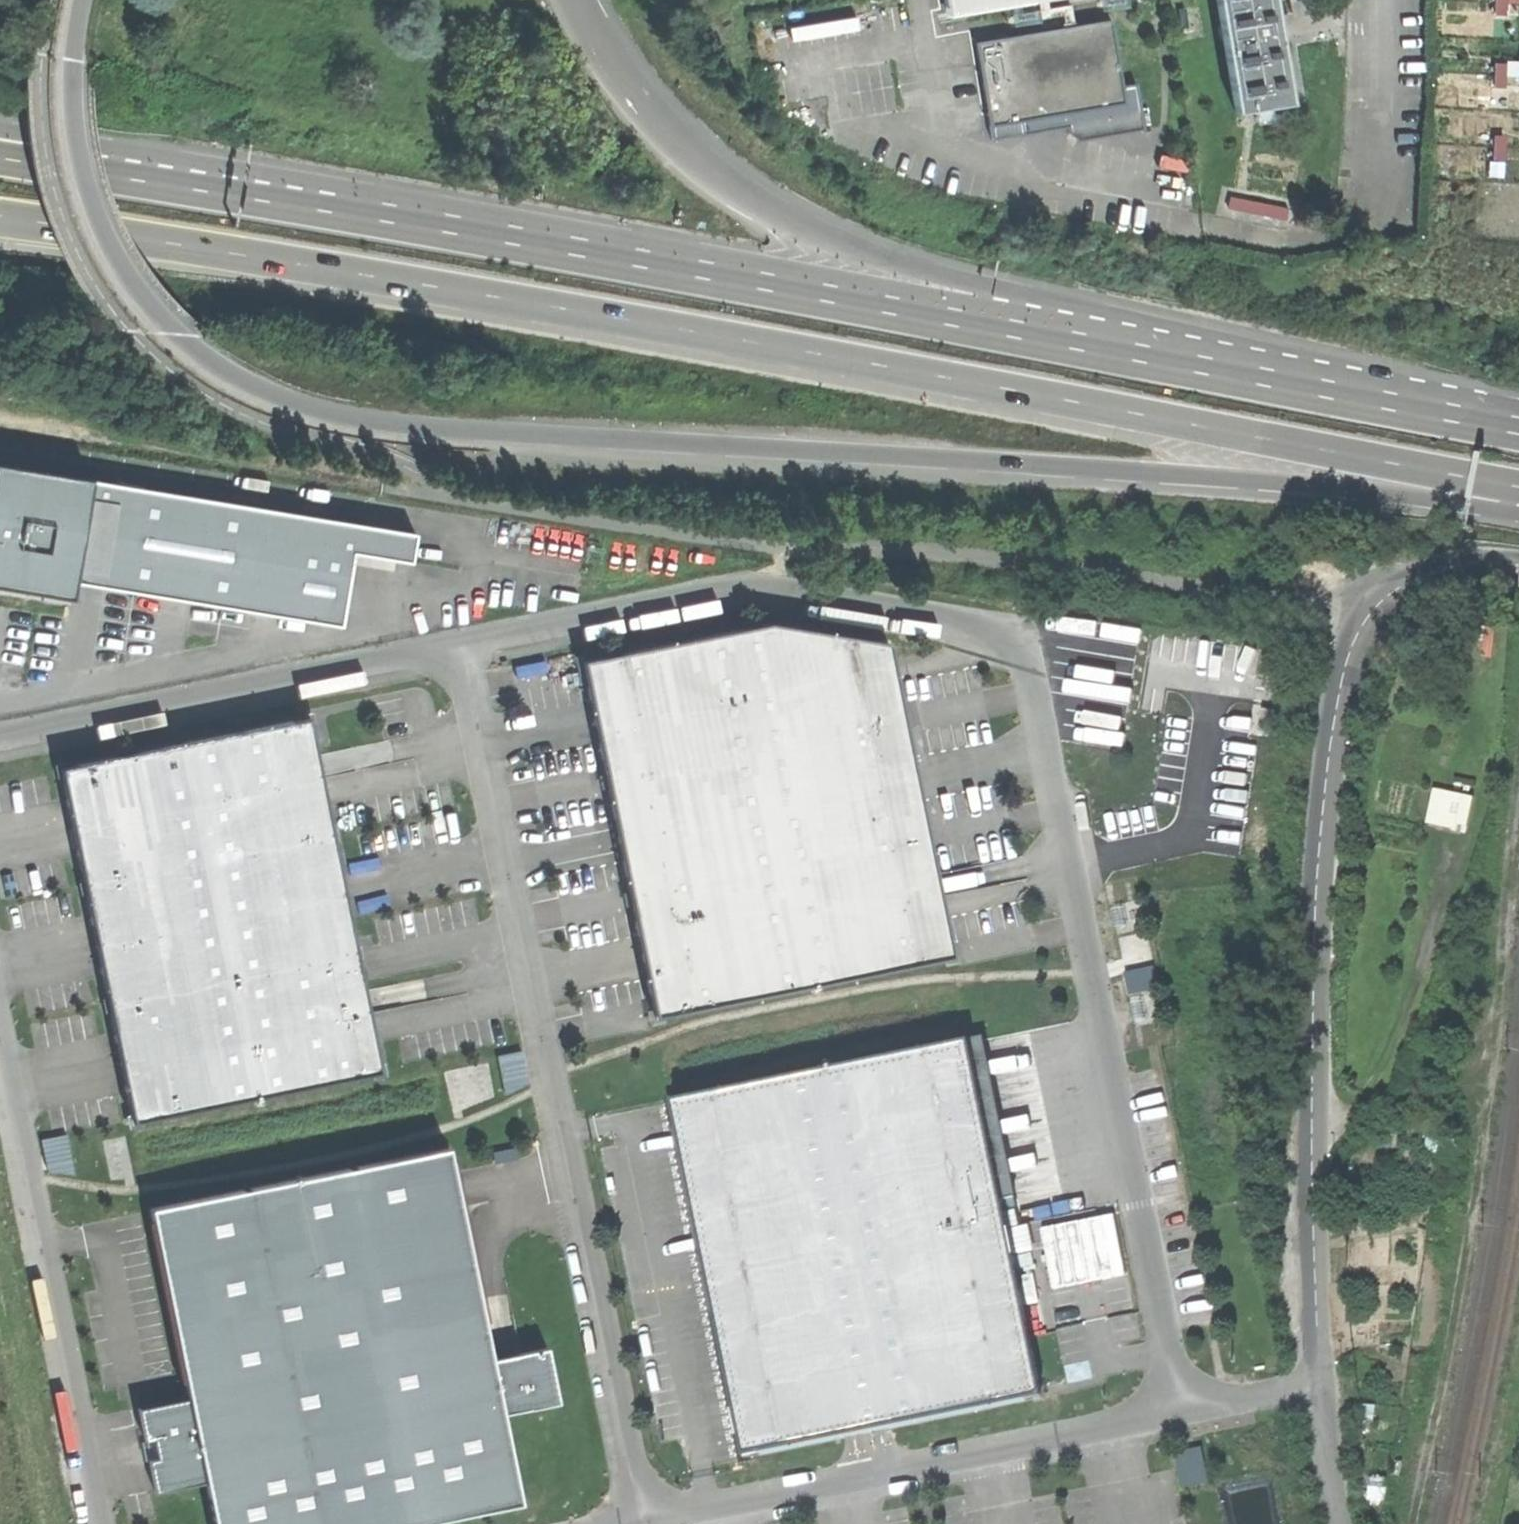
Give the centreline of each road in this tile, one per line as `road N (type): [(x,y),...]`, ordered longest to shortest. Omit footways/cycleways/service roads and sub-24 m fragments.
road 1 (trunk): [(83,0),(75,125),(82,174),(109,248),(180,338),(315,419),(487,441),(1214,477),(1518,516)]
road 2 (trunk): [(0,215),(705,333),(1518,485)]
road 3 (trunk): [(1484,418),(934,311),(0,149)]
road 4 (unclassified): [(1182,1408),(1030,649),(1021,637),(734,585),(459,645)]
road 5 (trunk): [(1484,418),(933,274),(774,213),(722,182),(641,102),(581,0)]
road 6 (unclassified): [(1518,565),(1443,569),(1399,586),(1362,624),(1345,665),(1323,796),(1313,939),(1319,1385)]
road 7 (unclassified): [(647,1520),(459,645)]
road 8 (unclassified): [(647,1520),(1182,1408)]
road 9 (unclassified): [(0,1040),(101,1523)]
road 10 (track): [(463,498),(0,421)]
road 11 (unclassified): [(459,645),(0,743)]
road 12 (unclassified): [(1319,1385),(1346,1523)]
road 13 (unclassified): [(1182,1408),(1319,1385)]

